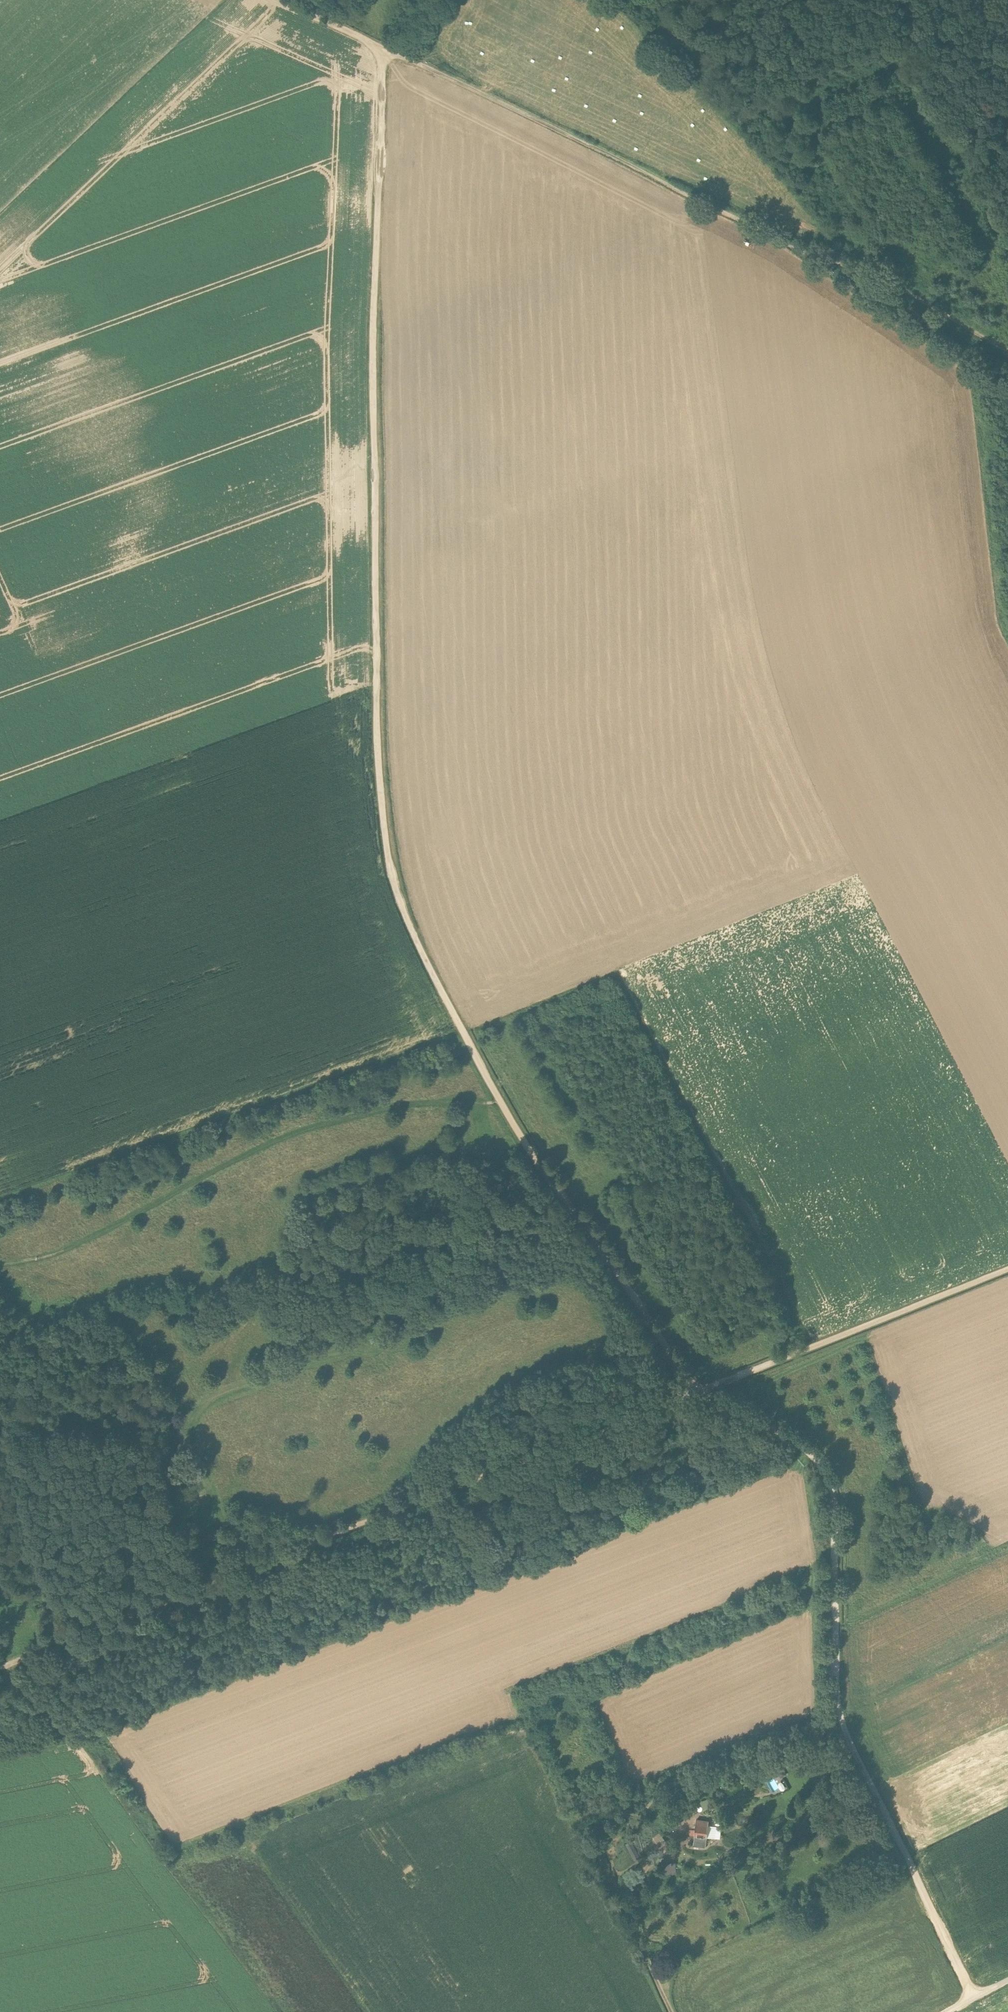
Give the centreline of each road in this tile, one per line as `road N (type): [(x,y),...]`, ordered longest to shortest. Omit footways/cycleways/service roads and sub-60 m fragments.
road 1 (track): [(384,50),(372,342),(375,619),(379,780),(395,889),(520,1138),(684,1376),(711,1400),(804,1449),(829,1479),(840,1724),(974,1999)]
road 2 (track): [(0,1667),(1007,1269)]
road 3 (track): [(416,63),(781,241),(894,286),(1007,351)]
road 4 (track): [(220,1581),(231,1536),(192,1449),(196,1413),(220,1393),(363,1341)]
road 5 (track): [(688,1824),(643,1873),(633,1896),(638,1933),(671,2011)]

